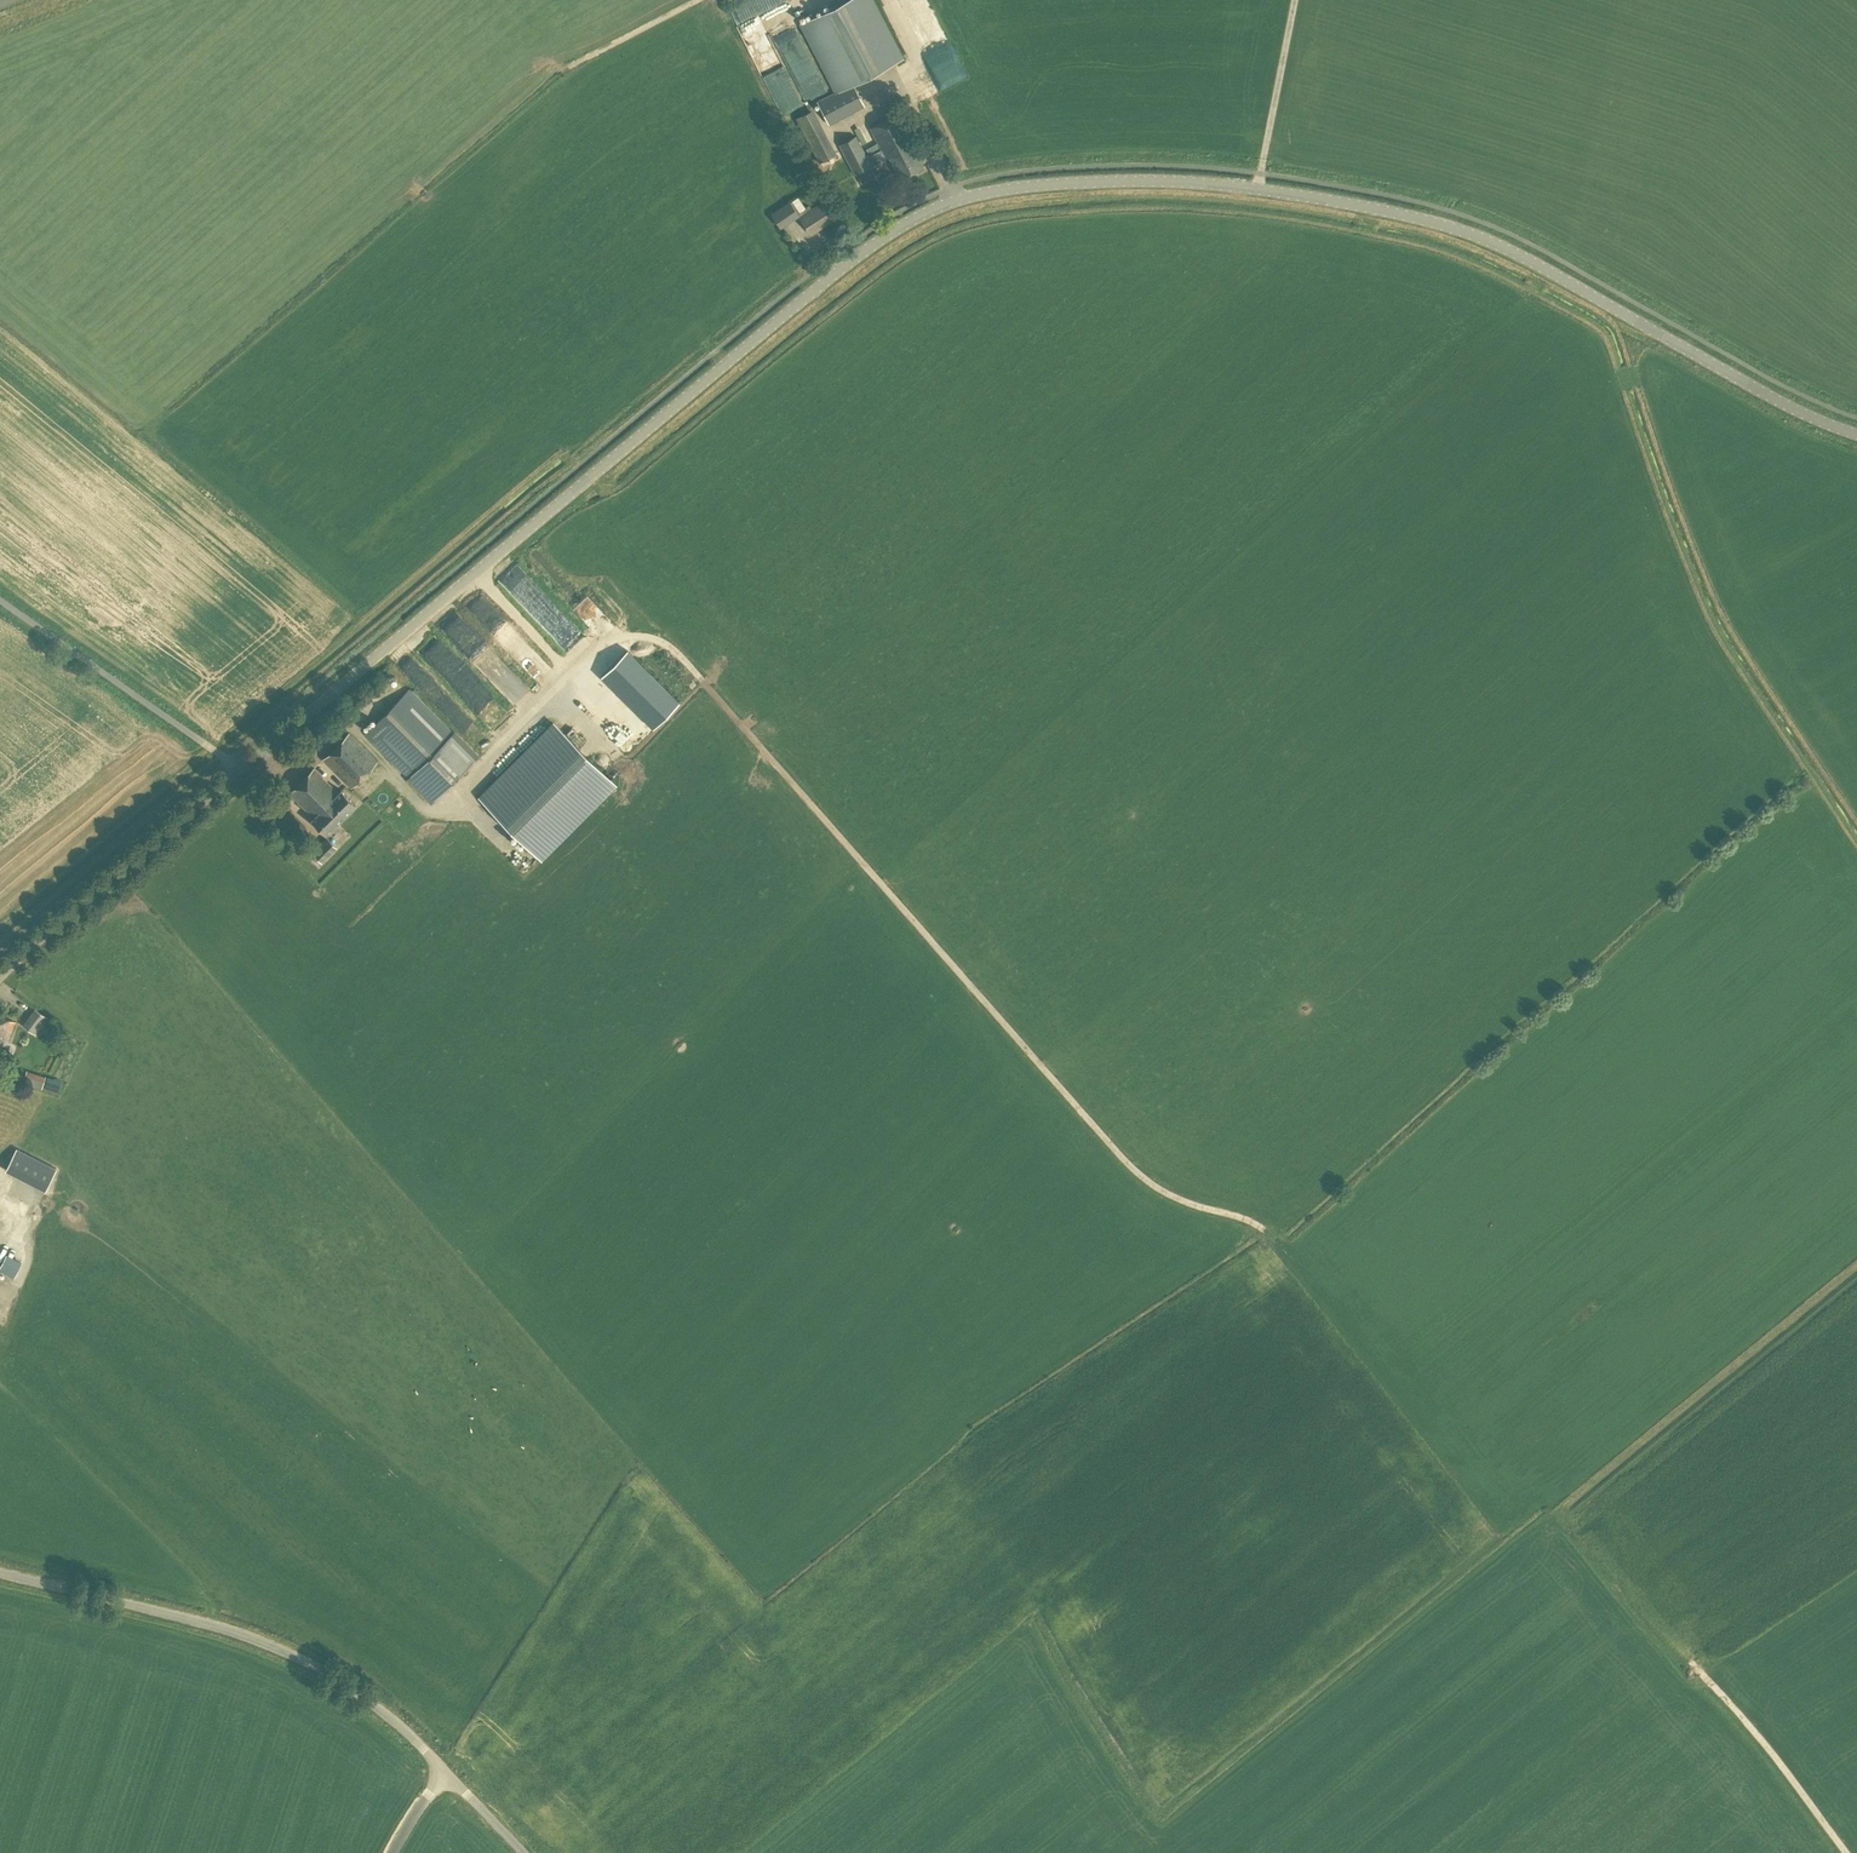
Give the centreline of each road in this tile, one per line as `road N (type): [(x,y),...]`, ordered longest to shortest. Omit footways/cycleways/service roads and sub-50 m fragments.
road 1 (tertiary): [(0,974),(852,260),(955,202),(1052,187),(1258,187),(1444,225),(1507,248),(1762,391),(1856,434)]
road 2 (unclassified): [(443,1771),(379,1710),(284,1652),(211,1625),(0,1573)]
road 3 (track): [(1294,0),(1258,187)]

